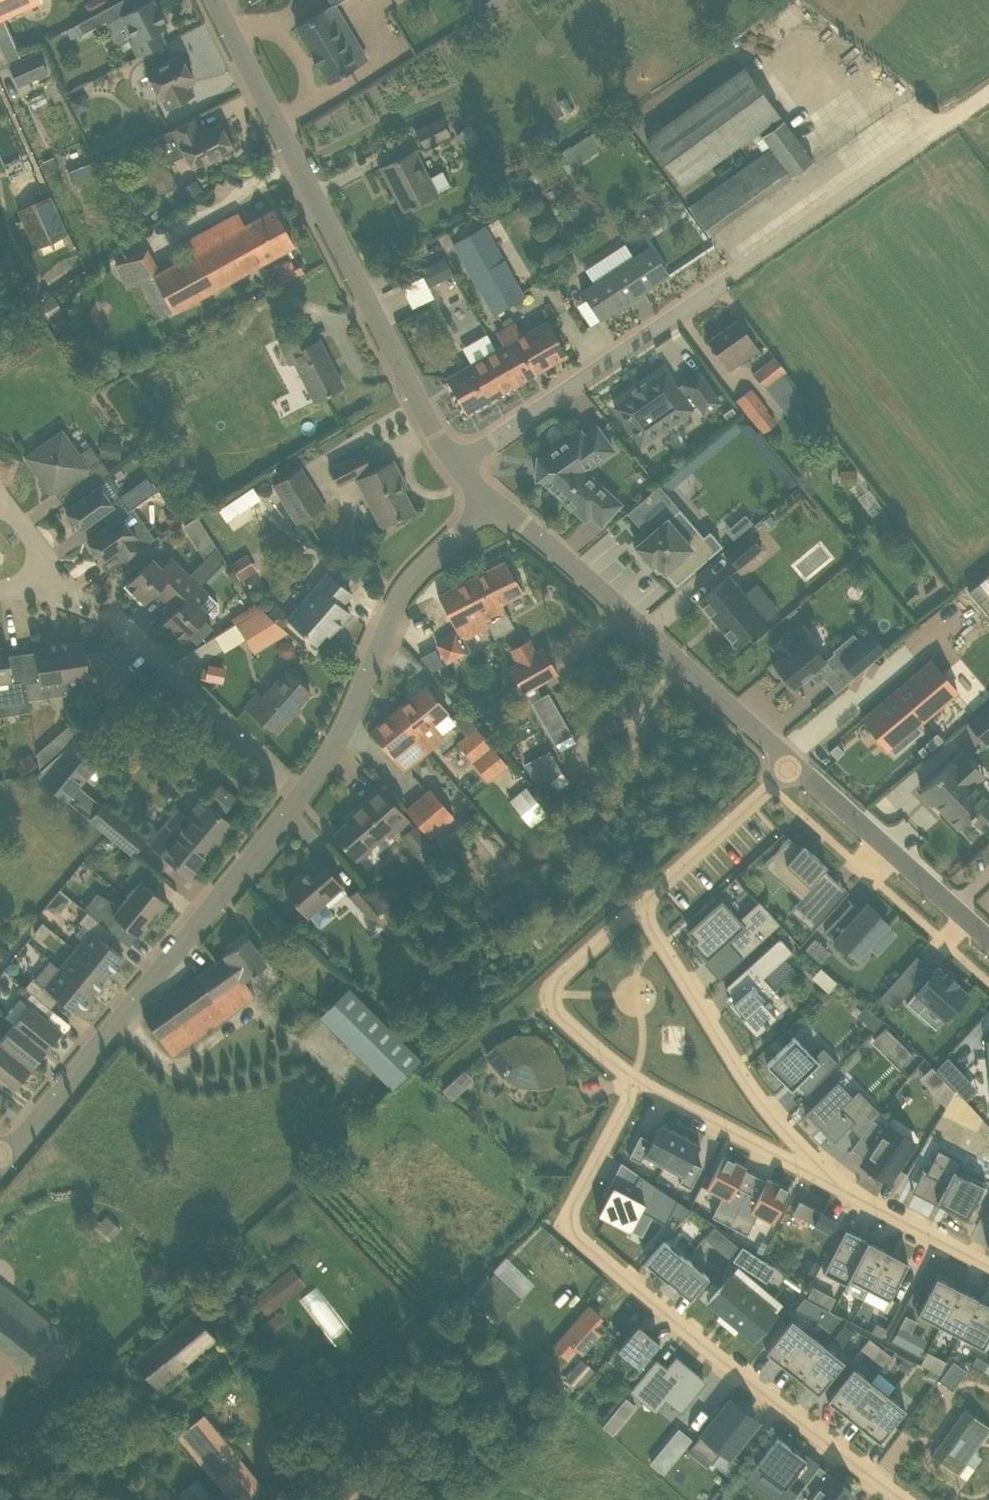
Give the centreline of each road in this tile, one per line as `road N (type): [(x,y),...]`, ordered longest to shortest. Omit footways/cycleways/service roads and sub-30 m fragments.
road 1 (unclassified): [(458,464),(957,115)]
road 2 (residential): [(897,1499),(719,1358),(570,1226),(637,1084)]
road 3 (unclassified): [(458,464),(206,0)]
road 4 (unclassified): [(0,1155),(301,797)]
road 5 (unclassified): [(790,769),(491,508)]
road 6 (unclassified): [(301,797),(348,722),(415,575),(491,508)]
road 7 (residential): [(646,904),(762,1103),(825,1184)]
road 8 (unclassified): [(988,946),(790,769)]
road 9 (residential): [(301,797),(113,618)]
road 10 (residential): [(637,1084),(572,1030),(554,1009),(553,995),(646,904)]
road 11 (residential): [(825,1184),(637,1084)]
road 12 (residential): [(646,904),(790,769)]
road 13 (residential): [(988,1271),(825,1184)]

